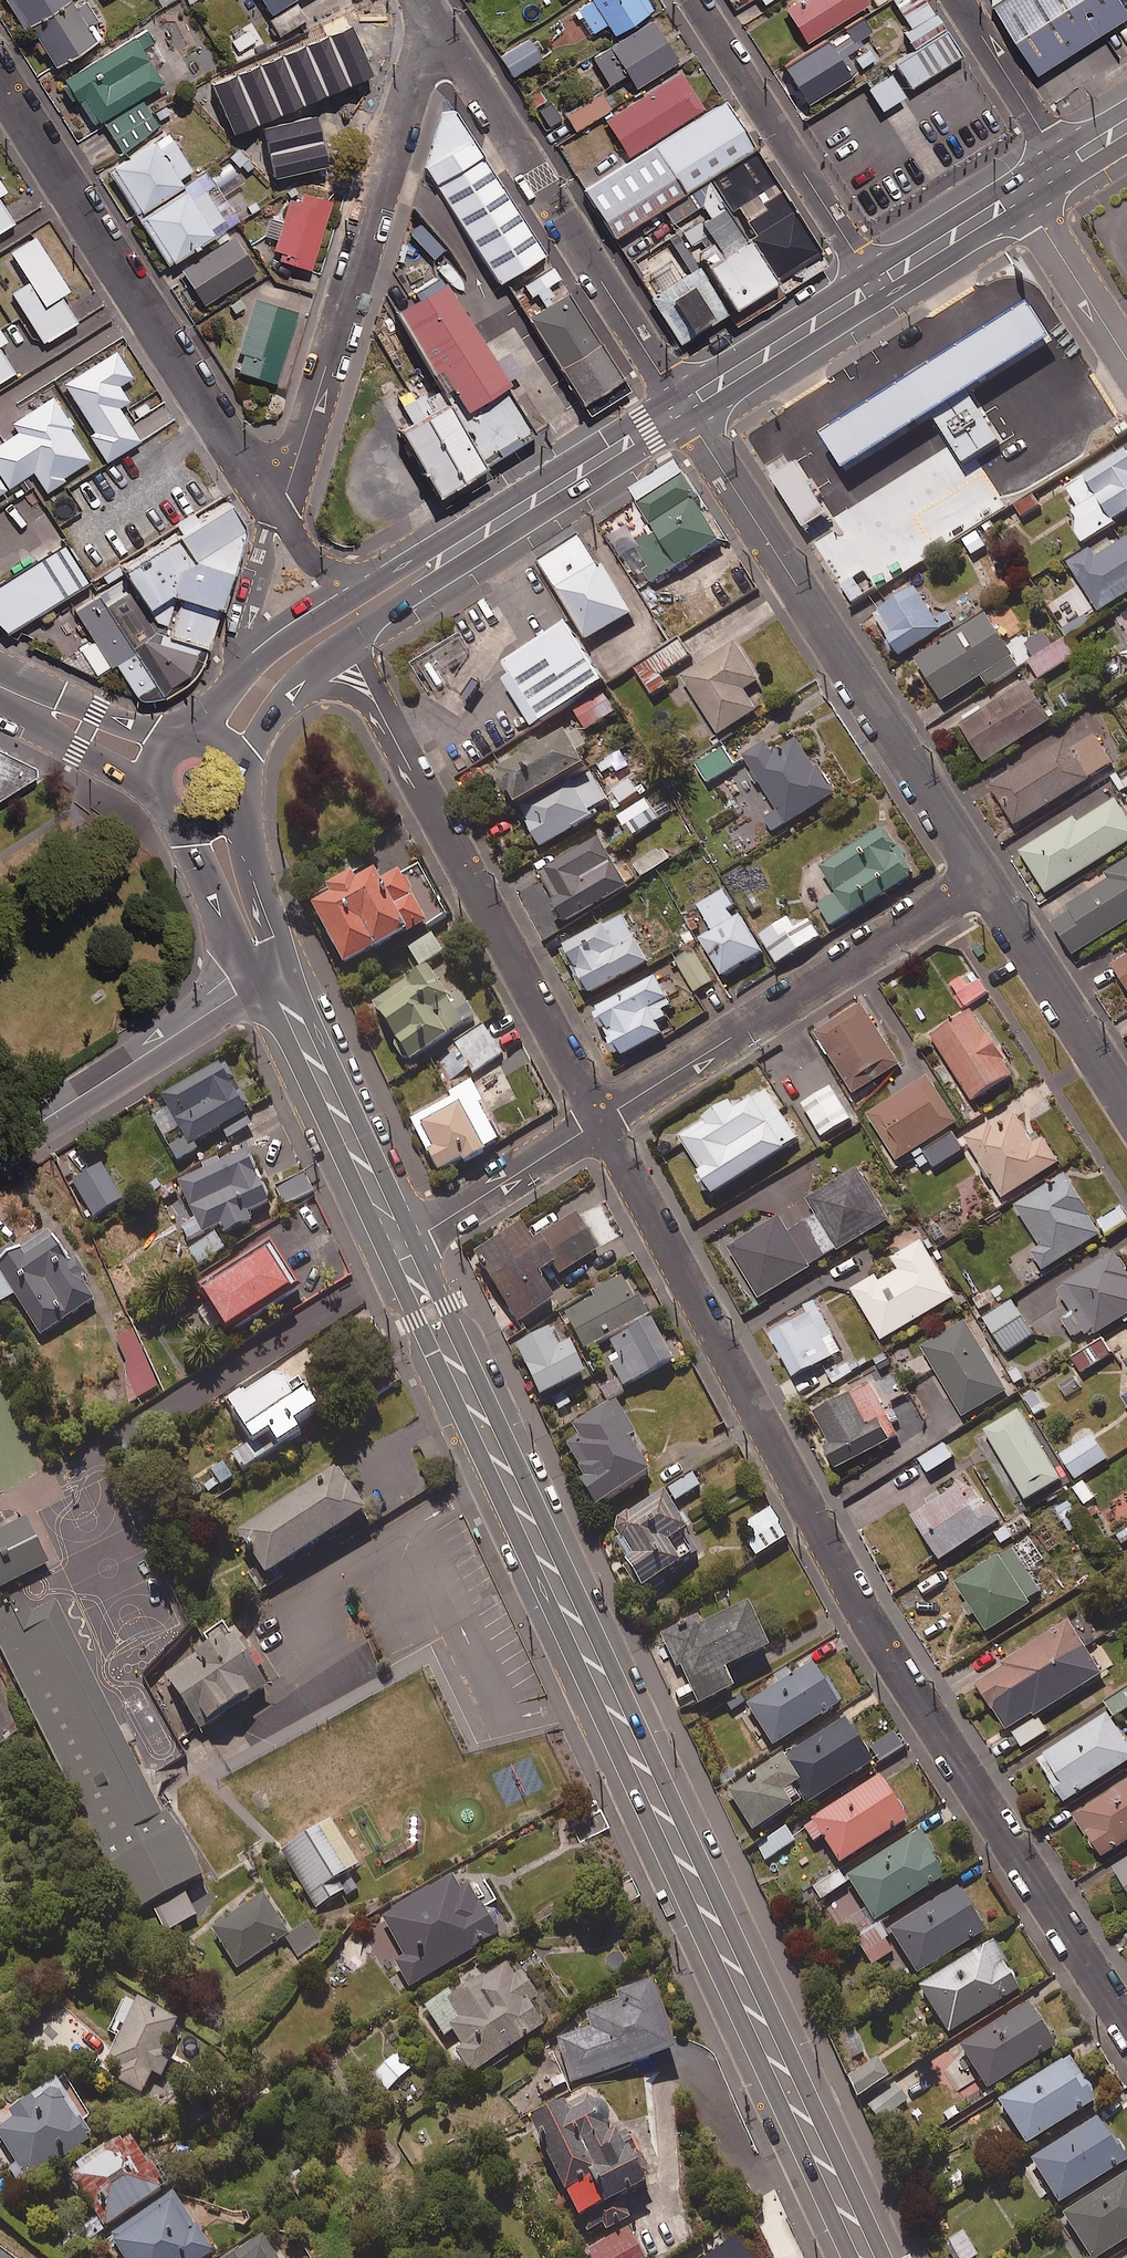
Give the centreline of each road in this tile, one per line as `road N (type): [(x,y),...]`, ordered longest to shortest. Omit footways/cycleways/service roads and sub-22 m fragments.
road 1 (tertiary): [(398,1245),(867,2257)]
road 2 (residential): [(601,1120),(847,1585),(1126,2024)]
road 3 (residential): [(985,879),(682,407)]
road 4 (residential): [(434,14),(286,492),(274,508)]
road 5 (residential): [(0,78),(274,508)]
road 6 (residential): [(682,407),(434,14)]
road 7 (residential): [(601,1120),(985,879)]
road 8 (residential): [(410,767),(601,1120)]
road 9 (residential): [(694,0),(874,285)]
road 10 (tertiary): [(0,1147),(269,967)]
road 11 (tertiary): [(269,967),(398,1245)]
road 12 (residential): [(1126,1105),(985,879)]
road 13 (residential): [(398,1245),(601,1120)]
road 14 (tertiary): [(682,407),(485,530)]
road 15 (tertiary): [(874,285),(682,407)]
road 16 (residential): [(1020,193),(1126,360)]
road 17 (residential): [(1064,165),(958,0)]
road 18 (tertiary): [(0,674),(166,734)]
road 19 (tertiary): [(1020,193),(874,285)]
road 20 (residential): [(243,677),(274,508)]
road 21 (tertiary): [(243,677),(293,634),(382,579)]
road 22 (tertiary): [(269,967),(240,949),(184,829)]
road 23 (tertiary): [(143,785),(0,704)]
road 24 (tertiary): [(241,808),(241,835),(272,930),(269,967)]
road 25 (residential): [(374,622),(363,649),(410,767)]
road 26 (residential): [(410,767),(354,695),(293,691)]
road 27 (tertiary): [(485,530),(462,563),(374,622)]
road 28 (residential): [(274,508),(321,568),(382,579)]

